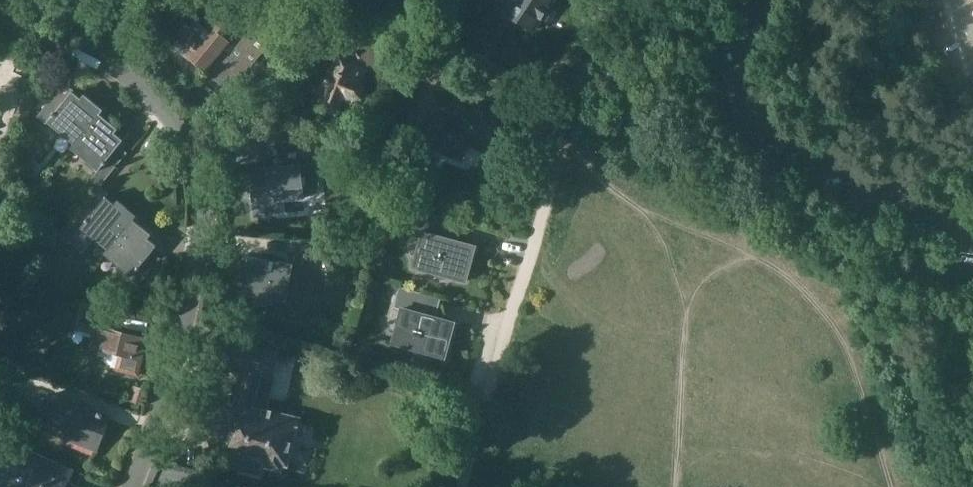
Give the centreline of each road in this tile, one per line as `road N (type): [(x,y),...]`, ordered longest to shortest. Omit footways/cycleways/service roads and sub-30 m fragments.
road 1 (residential): [(131,486),(170,393),(189,313),(202,179),(182,118),(133,78),(8,14),(0,1)]
road 2 (unclassified): [(972,255),(751,118),(737,90),(737,52),(766,0)]
road 3 (track): [(463,486),(558,161),(552,113)]
road 4 (residential): [(552,113),(494,71),(351,0)]
road 5 (residential): [(552,113),(653,0)]

